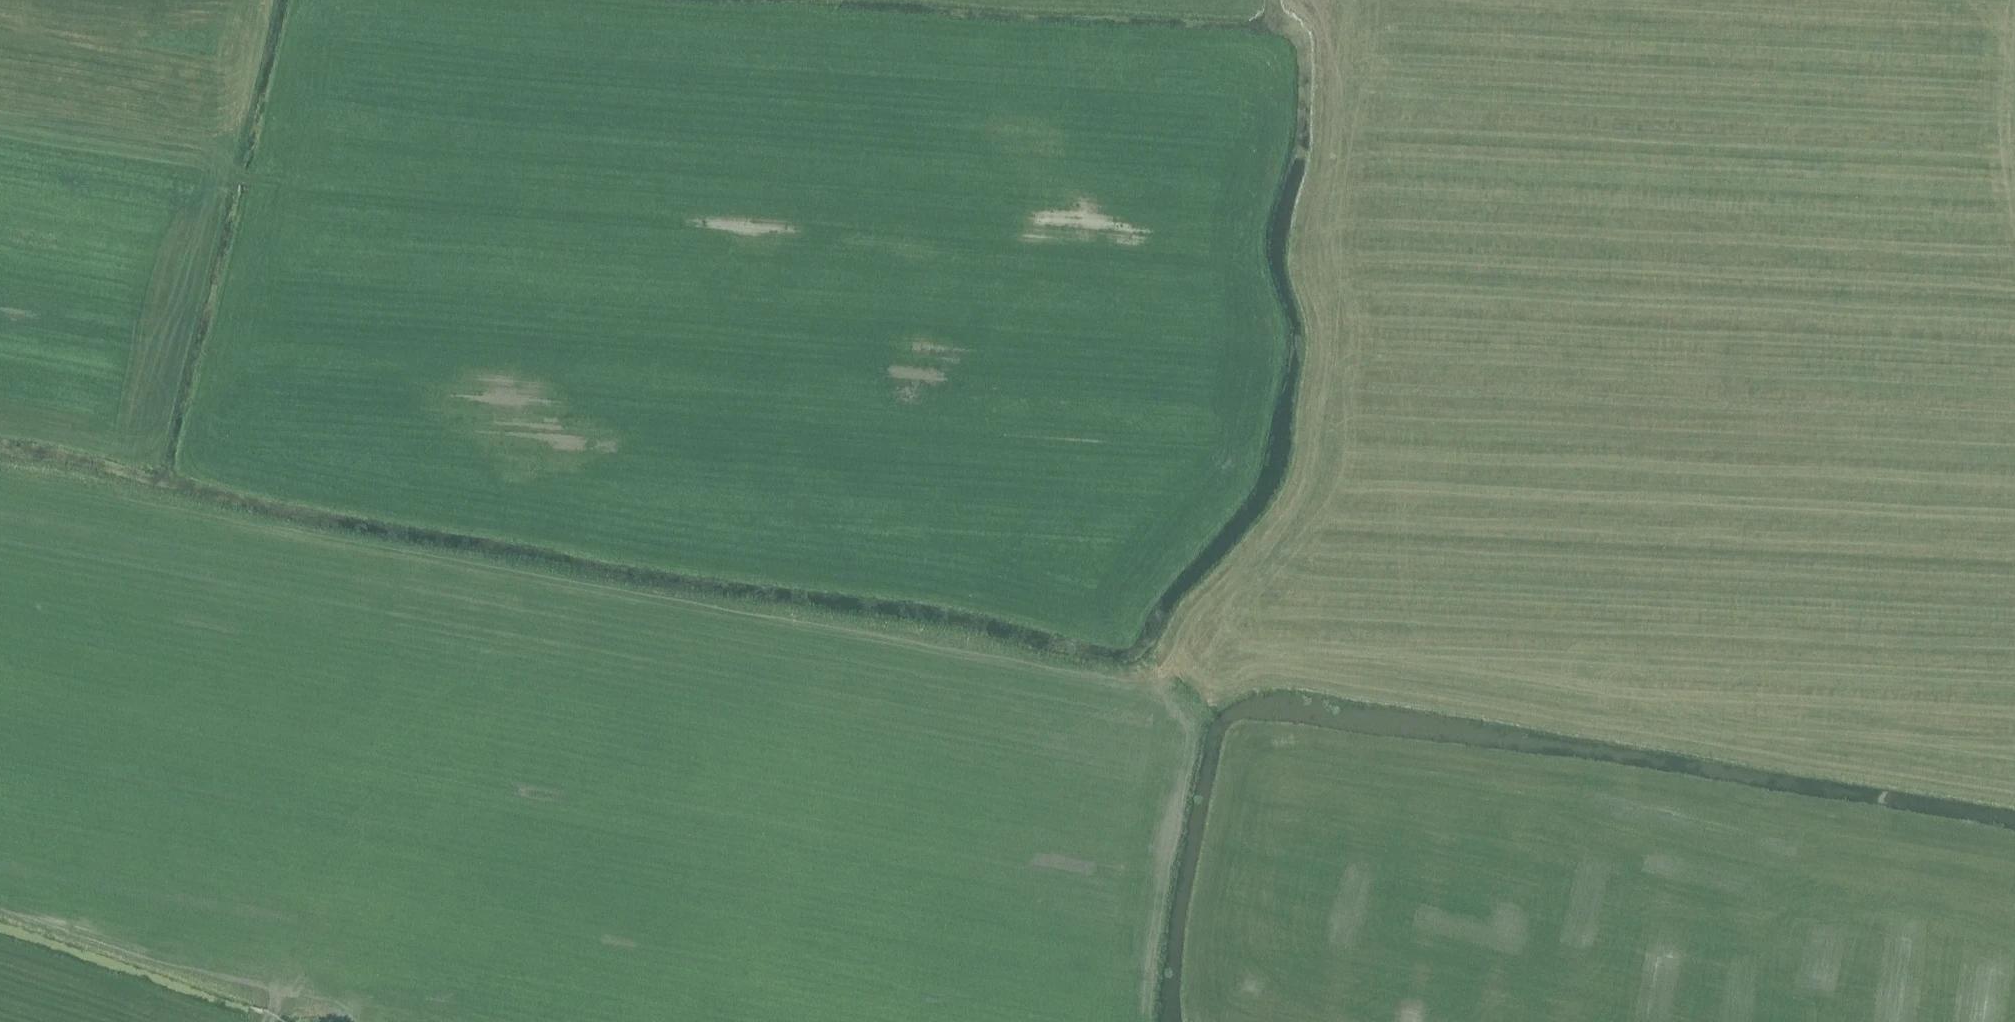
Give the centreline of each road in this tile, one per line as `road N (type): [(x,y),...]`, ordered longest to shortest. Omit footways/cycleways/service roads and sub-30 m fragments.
road 1 (track): [(565,912),(288,978),(268,1021)]
road 2 (track): [(1796,597),(2014,567)]

